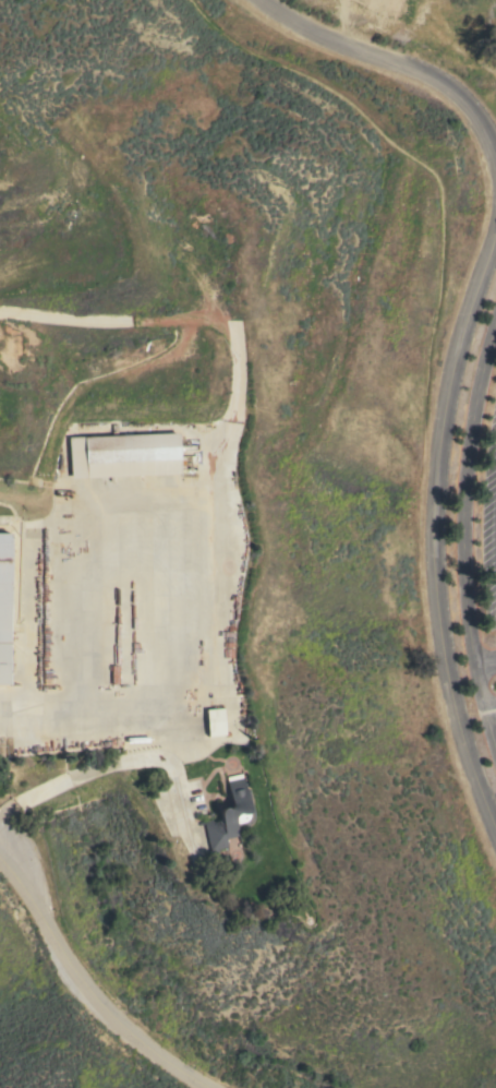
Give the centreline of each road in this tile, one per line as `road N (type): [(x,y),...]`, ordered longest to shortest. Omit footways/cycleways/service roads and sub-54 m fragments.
road 1 (residential): [(210,1087),(104,1006),(0,857)]

